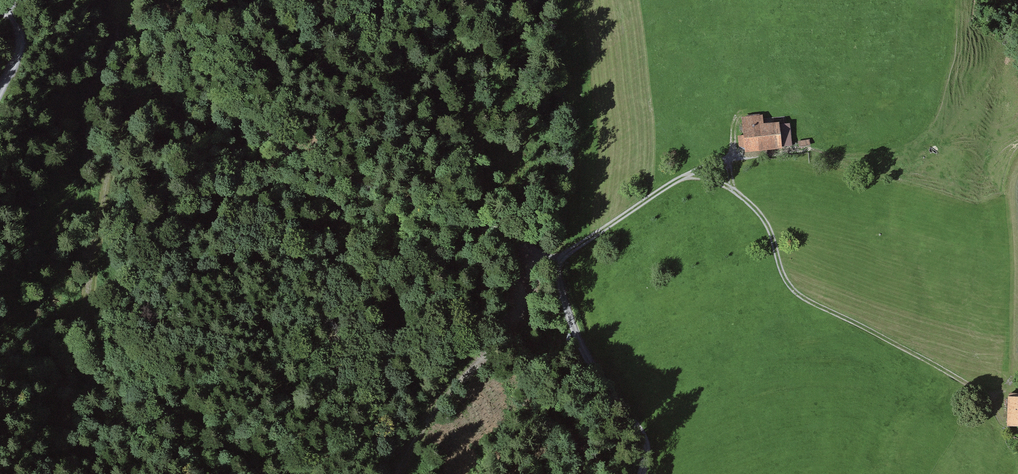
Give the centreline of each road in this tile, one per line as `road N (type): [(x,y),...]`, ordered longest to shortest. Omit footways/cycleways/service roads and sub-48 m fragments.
road 1 (track): [(559,256),(682,179),(715,181),(763,217),(795,294),(998,404)]
road 2 (track): [(182,0),(115,138),(105,176),(87,311),(103,373),(88,473)]
road 3 (track): [(559,256),(304,166),(215,103),(200,82),(192,57),(198,0)]
road 4 (track): [(397,473),(453,387),(514,329),(533,279),(559,256)]
road 5 (track): [(559,256),(577,342),(646,443),(643,473)]

